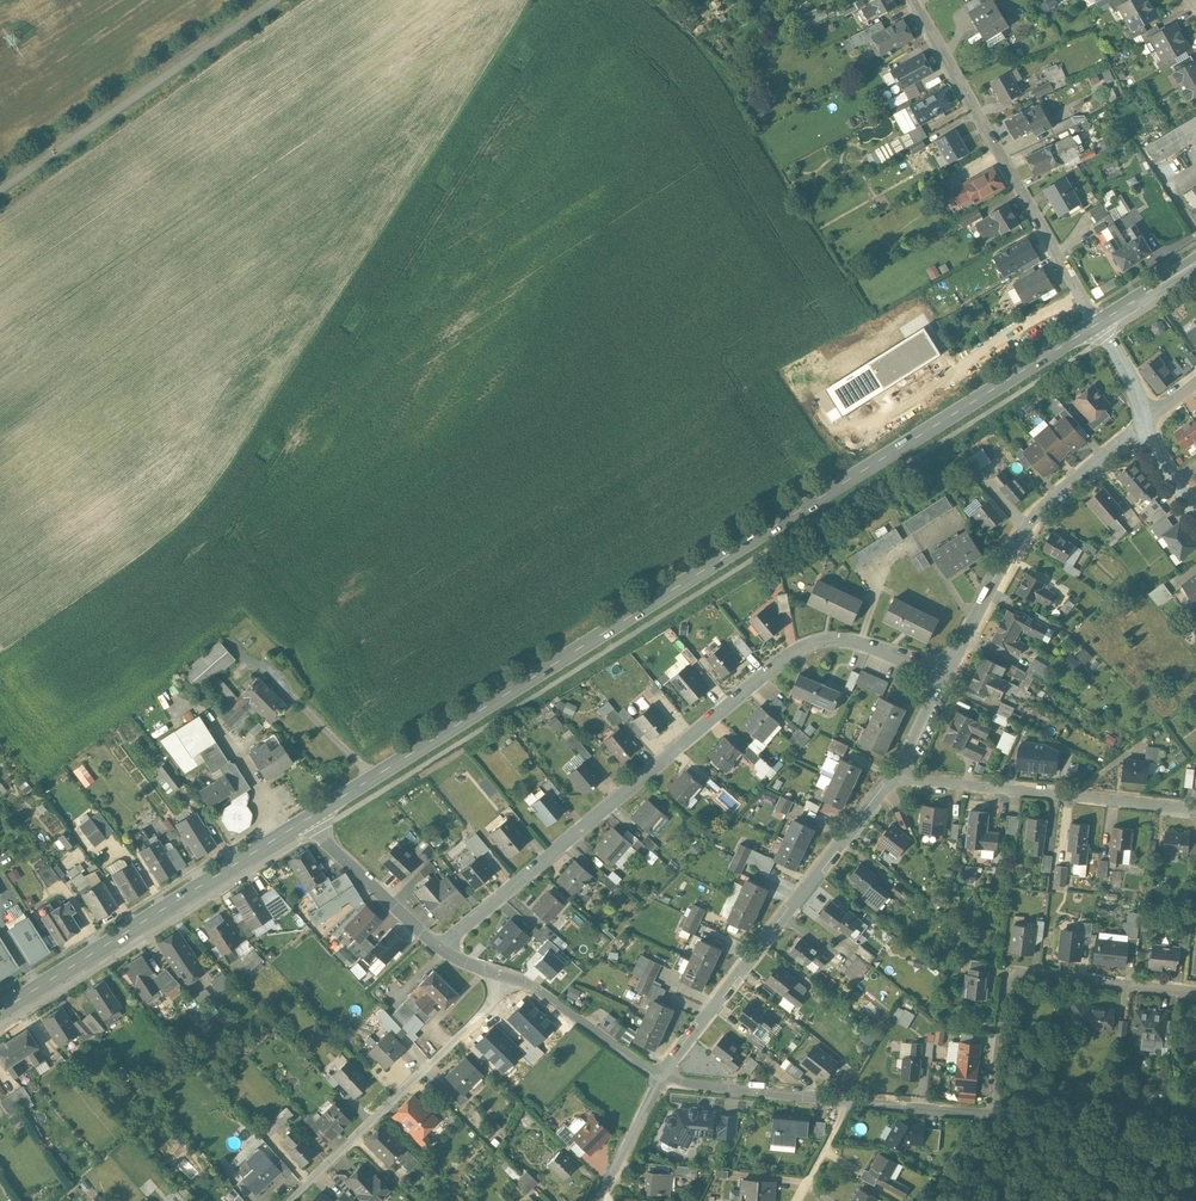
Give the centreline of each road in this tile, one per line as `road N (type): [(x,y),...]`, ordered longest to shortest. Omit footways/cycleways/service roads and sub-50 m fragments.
road 1 (primary): [(1097,324),(310,818)]
road 2 (residential): [(661,1075),(996,1111),(1012,971),(1195,991)]
road 3 (residential): [(445,944),(697,725),(811,640),(846,638),(955,673)]
road 4 (residential): [(900,775),(661,1075)]
road 5 (unclassified): [(914,0),(1097,324)]
road 6 (primary): [(310,818),(0,1012)]
road 7 (residential): [(1146,423),(1032,531),(955,673)]
road 8 (residential): [(501,979),(481,1014),(288,1200)]
road 9 (residential): [(1195,810),(900,775)]
road 10 (track): [(1005,1119),(1195,1143)]
road 11 (unclassified): [(501,979),(531,988),(661,1075)]
road 12 (unclassified): [(310,818),(445,944)]
road 13 (residential): [(661,1075),(594,1200)]

